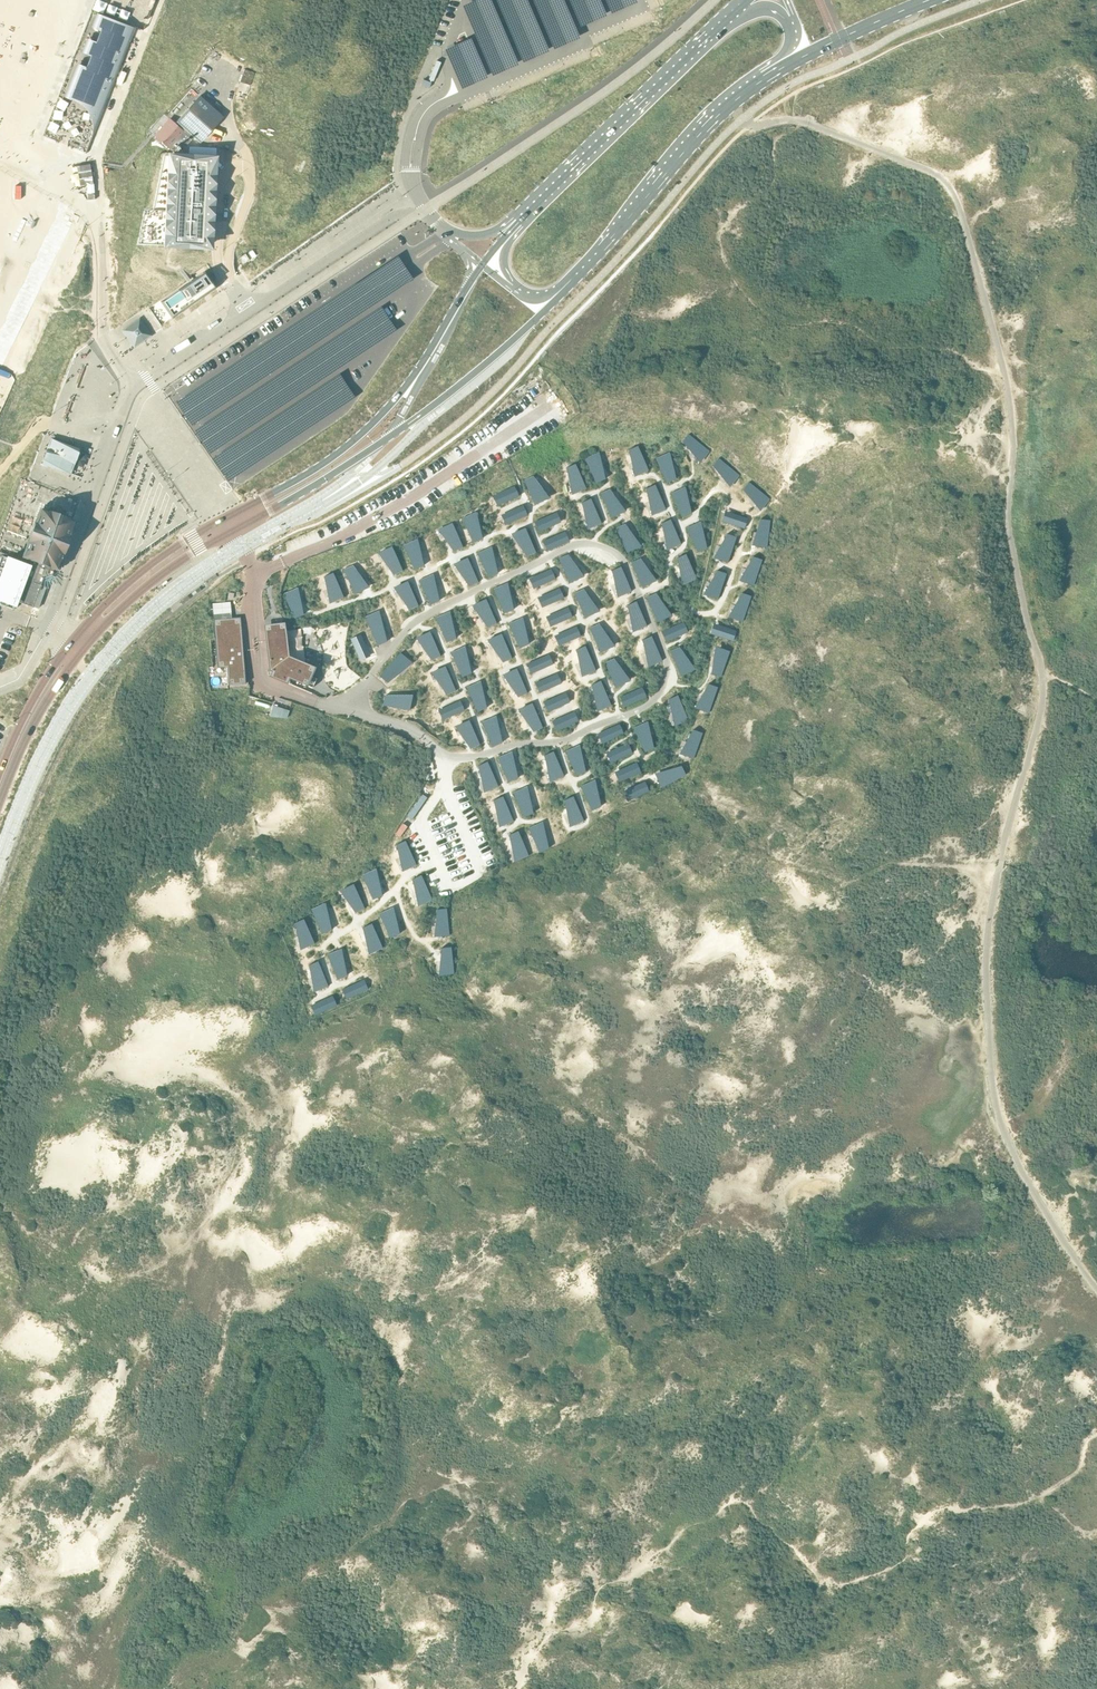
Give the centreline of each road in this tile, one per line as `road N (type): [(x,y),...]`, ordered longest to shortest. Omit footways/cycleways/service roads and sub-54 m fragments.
road 1 (unclassified): [(445,231),(425,209),(393,218),(139,384),(55,601),(54,632),(72,643)]
road 2 (primary): [(236,531),(420,417),(568,289)]
road 3 (primary): [(482,265),(414,380),(371,426),(324,465),(228,517)]
road 4 (primary): [(732,13),(518,223)]
road 5 (primary): [(568,289),(690,142),(771,74)]
road 6 (primary): [(228,517),(138,574),(72,643)]
road 7 (primary): [(81,652),(156,579),(236,531)]
road 8 (primary): [(771,74),(929,0)]
road 9 (primary): [(0,802),(27,734),(81,652)]
road 10 (primary): [(72,643),(34,697),(0,770)]

